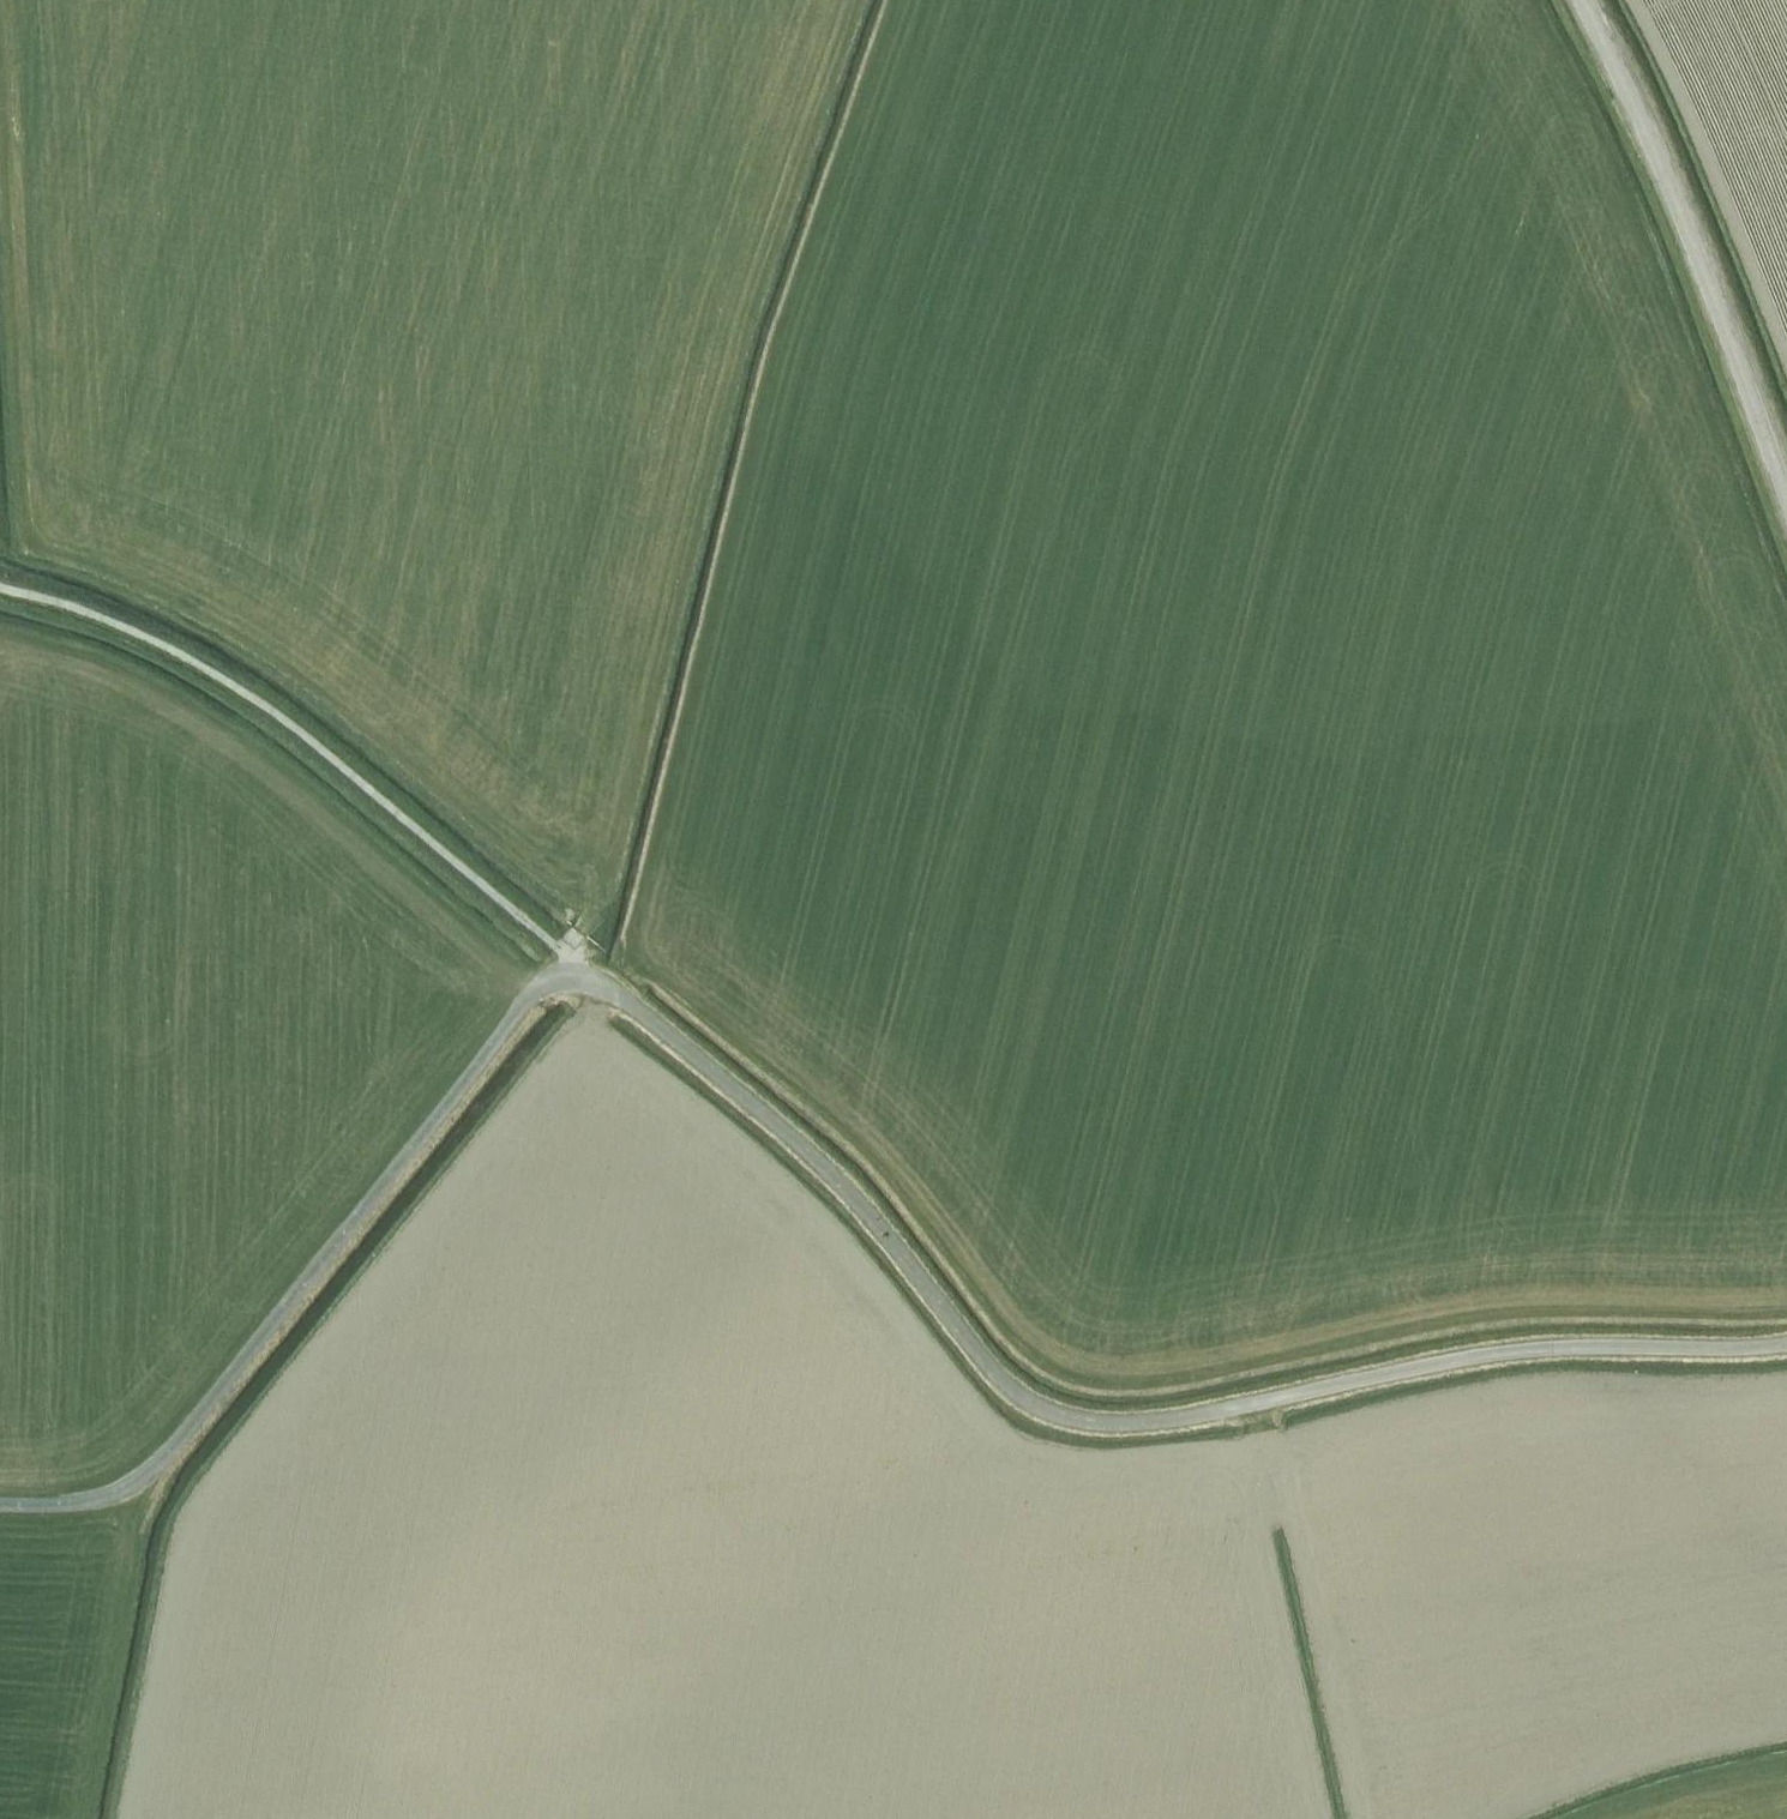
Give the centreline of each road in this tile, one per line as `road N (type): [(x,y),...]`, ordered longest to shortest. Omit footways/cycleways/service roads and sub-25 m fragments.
road 1 (unclassified): [(588,973),(834,1177),(1000,1378),(1052,1413),(1125,1424),(1169,1421),(1496,1355),(1786,1344)]
road 2 (tertiary): [(1786,494),(1698,243),(1584,0)]

